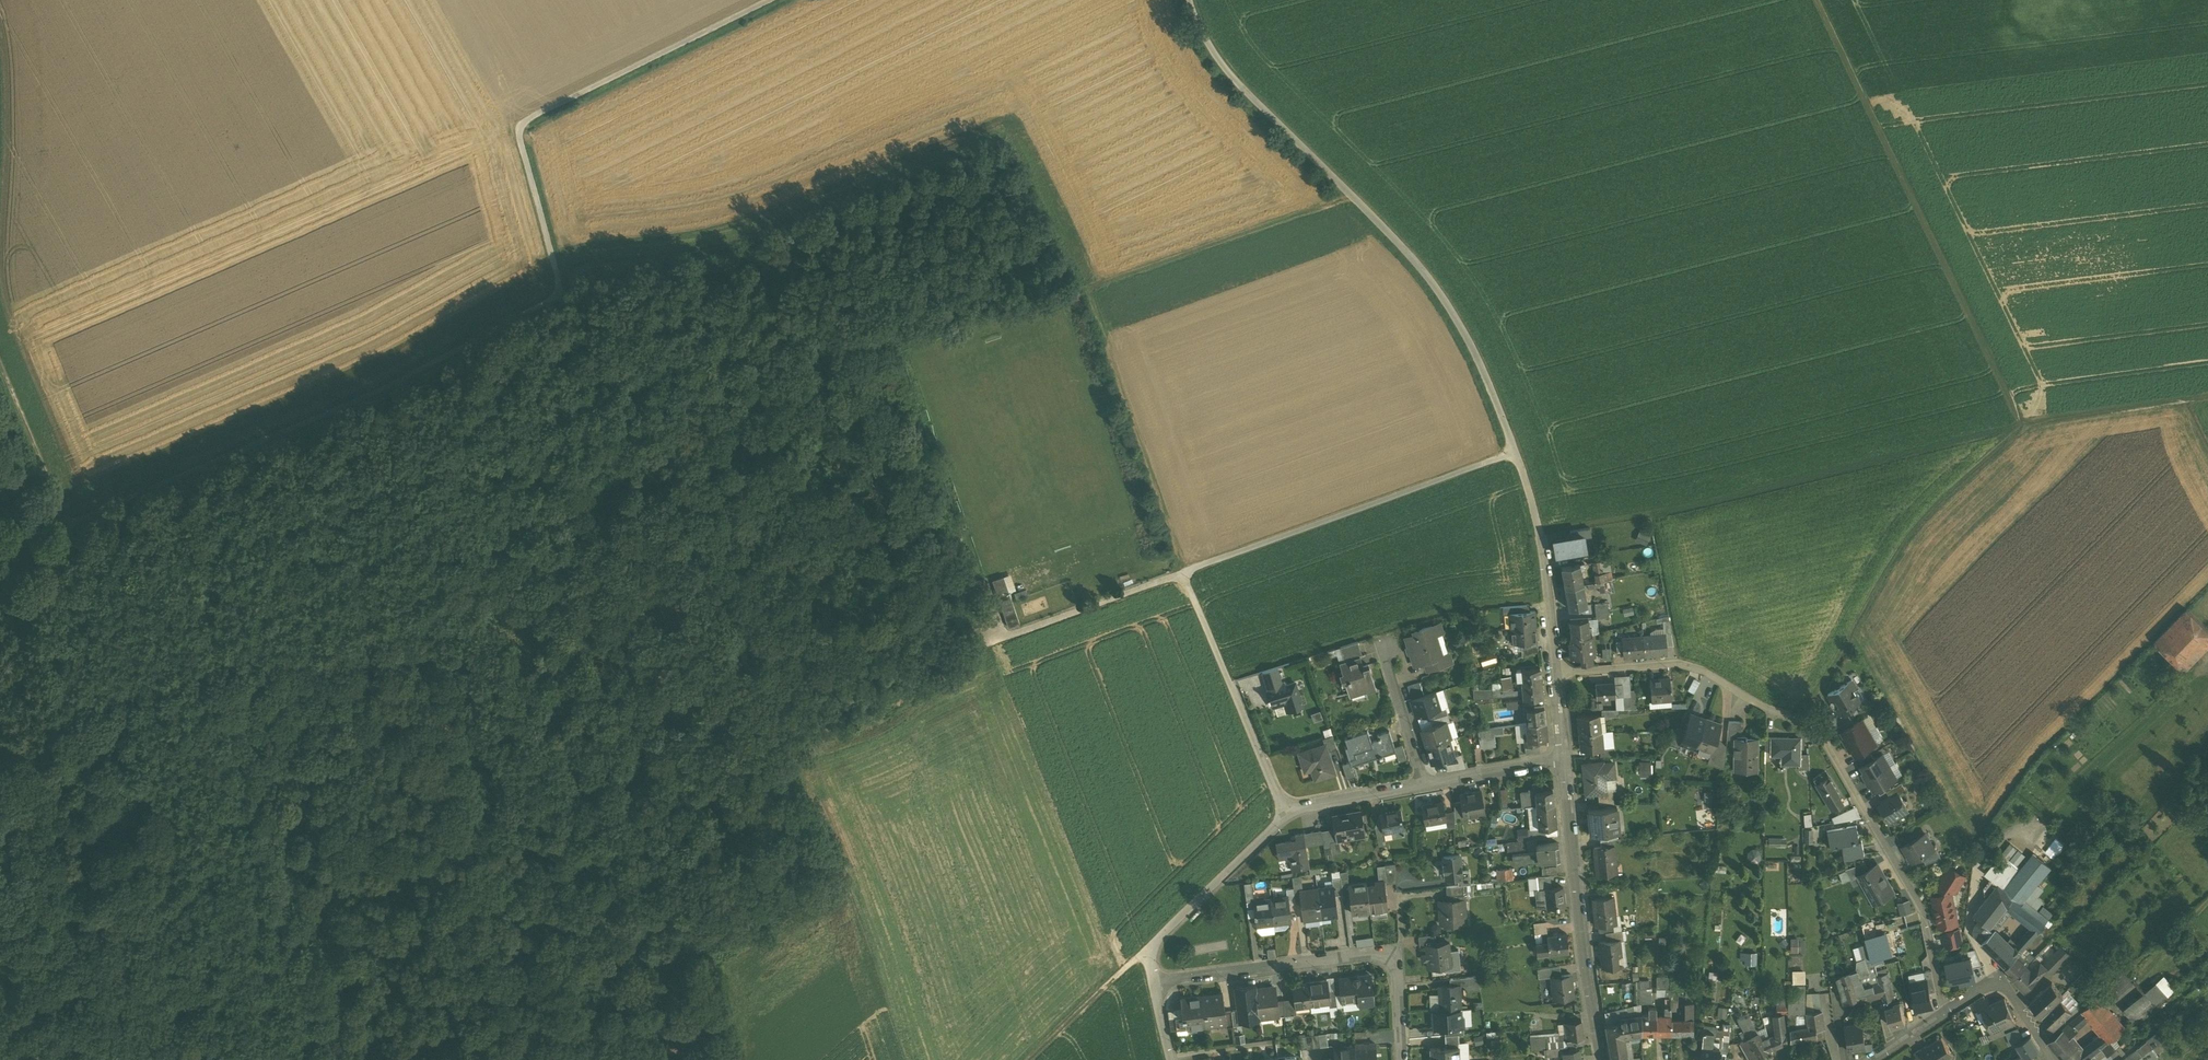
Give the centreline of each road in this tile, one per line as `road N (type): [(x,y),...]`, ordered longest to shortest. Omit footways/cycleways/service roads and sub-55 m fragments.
road 1 (track): [(56,533),(559,302),(522,130),(774,0)]
road 2 (track): [(0,813),(111,782),(297,678),(347,672),(393,681),(530,725),(611,713),(735,735),(781,731),(914,675)]
road 3 (track): [(1817,0),(2020,419),(2207,397)]
road 4 (residential): [(1554,673),(1679,665),(1812,725),(1923,908),(1947,1010)]
road 5 (unclassified): [(1190,0),(1239,86),(1443,297),(1471,341),(1515,453)]
road 6 (track): [(2025,423),(1915,526),(1801,722)]
road 7 (unclassified): [(1184,572),(1515,453)]
road 8 (residential): [(1155,978),(1382,952),(1398,970),(1402,1059)]
road 9 (residential): [(1562,759),(1601,1059)]
road 10 (track): [(1089,289),(1349,196)]
road 11 (residential): [(1155,978),(1150,958),(1159,940),(1287,814)]
road 12 (unclassified): [(985,645),(1184,572)]
road 13 (track): [(1150,958),(1120,974),(1026,1059)]
road 14 (residential): [(1536,520),(1554,673)]
road 15 (residential): [(1947,1010),(1986,985),(2010,990),(2053,1059)]
road 16 (residential): [(1287,814),(1229,681)]
road 17 (residential): [(1287,814),(1425,783)]
road 18 (residential): [(1425,783),(1388,648)]
road 19 (residential): [(1425,783),(1562,759)]

